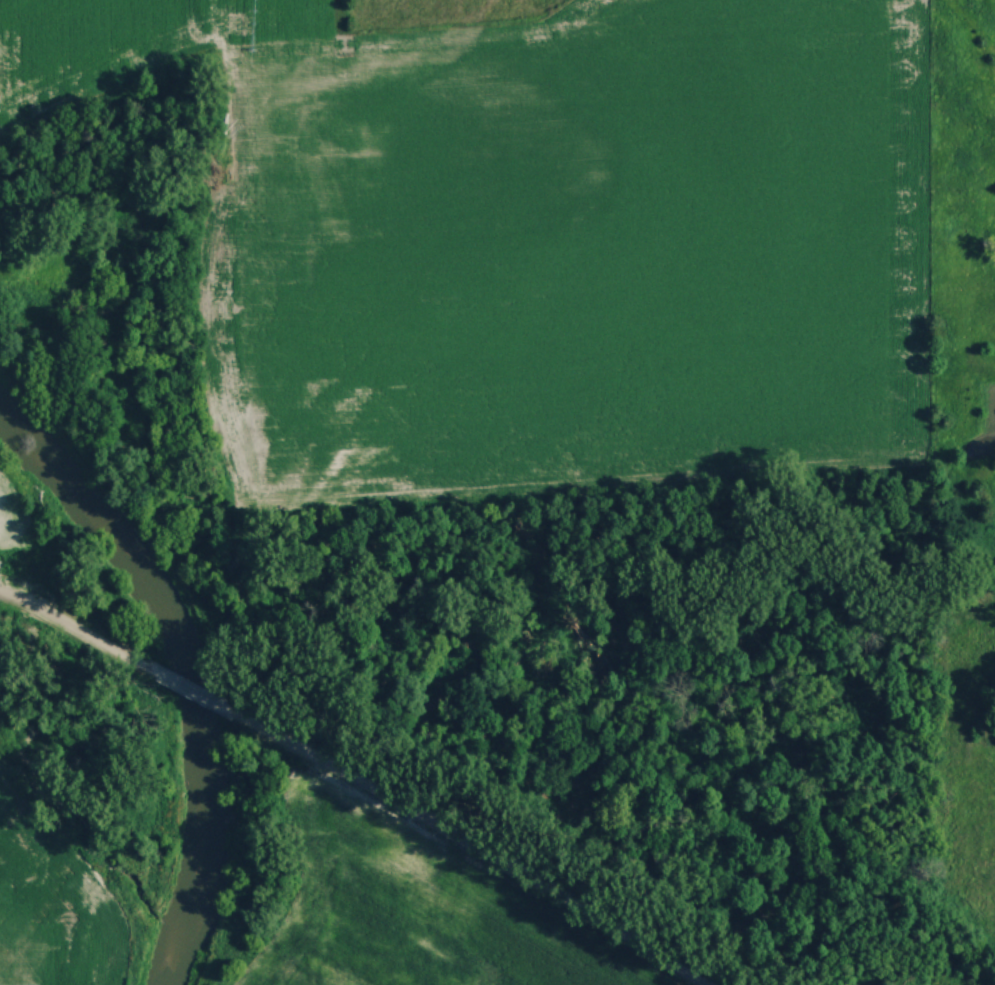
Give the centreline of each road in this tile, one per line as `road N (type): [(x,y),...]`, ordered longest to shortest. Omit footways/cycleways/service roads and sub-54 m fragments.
road 1 (residential): [(703,984),(610,923),(232,709)]
road 2 (residential): [(155,668),(0,594)]

